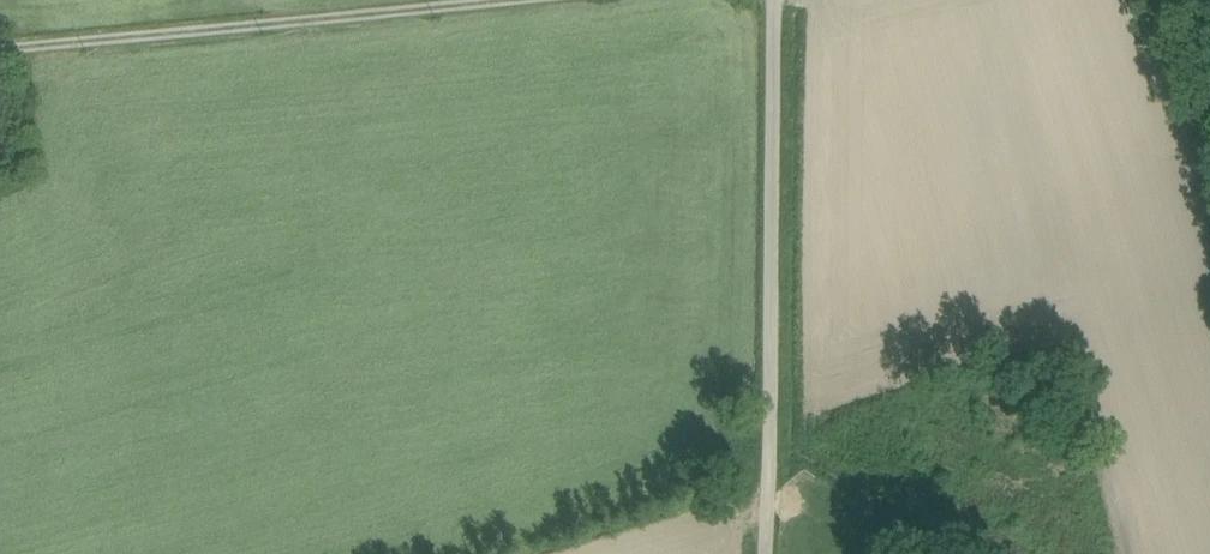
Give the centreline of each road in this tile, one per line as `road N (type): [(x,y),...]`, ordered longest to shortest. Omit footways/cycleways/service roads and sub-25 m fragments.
road 1 (track): [(767,553),(775,0)]
road 2 (track): [(0,49),(517,0)]

